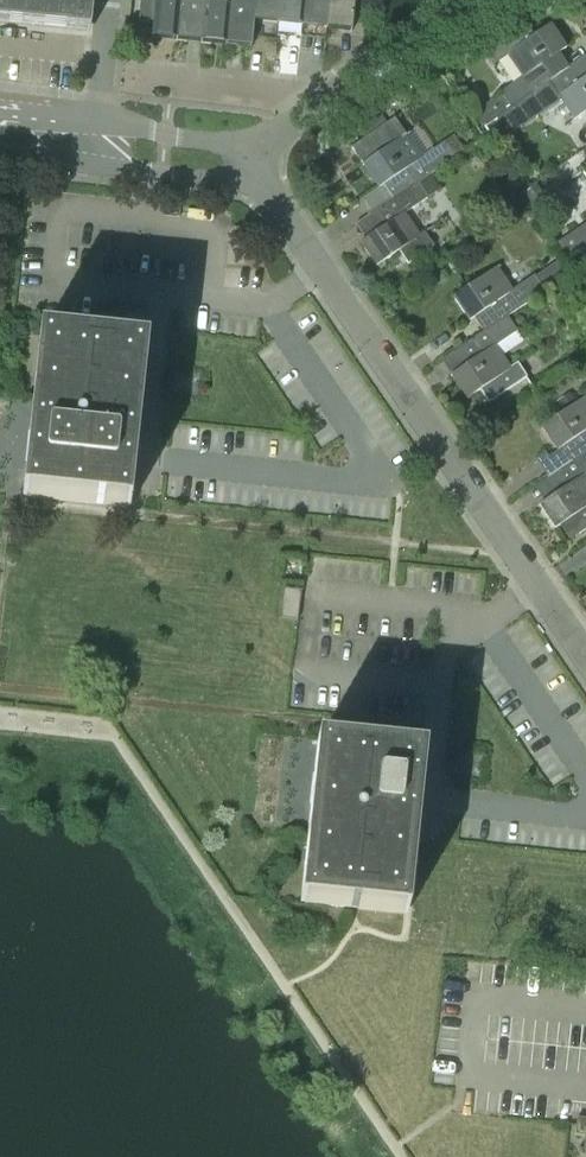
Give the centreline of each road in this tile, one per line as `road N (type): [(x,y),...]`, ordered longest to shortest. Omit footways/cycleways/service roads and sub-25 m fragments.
road 1 (residential): [(585,659),(250,162)]
road 2 (residential): [(332,98),(123,78)]
road 3 (residential): [(95,168),(217,179),(250,162)]
road 4 (residential): [(250,162),(218,140),(99,126)]
road 5 (residential): [(332,98),(449,16)]
road 6 (residential): [(99,126),(109,0)]

